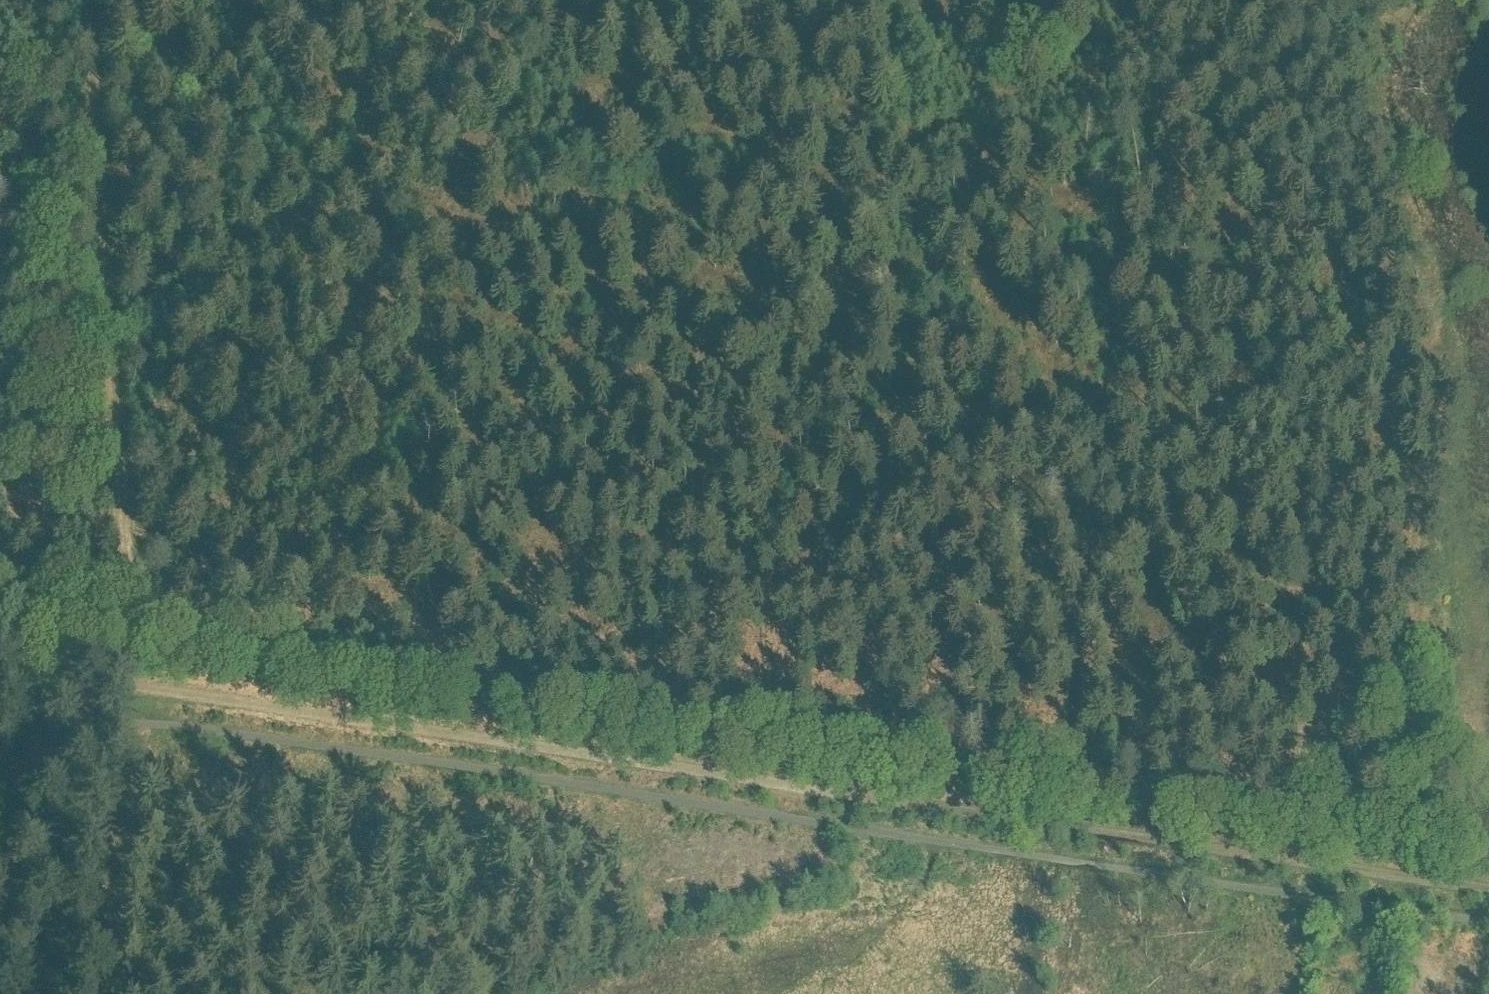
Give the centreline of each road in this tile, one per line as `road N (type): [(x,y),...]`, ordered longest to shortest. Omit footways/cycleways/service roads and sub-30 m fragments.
road 1 (track): [(1488,891),(0,667)]
road 2 (track): [(84,0),(126,685)]

